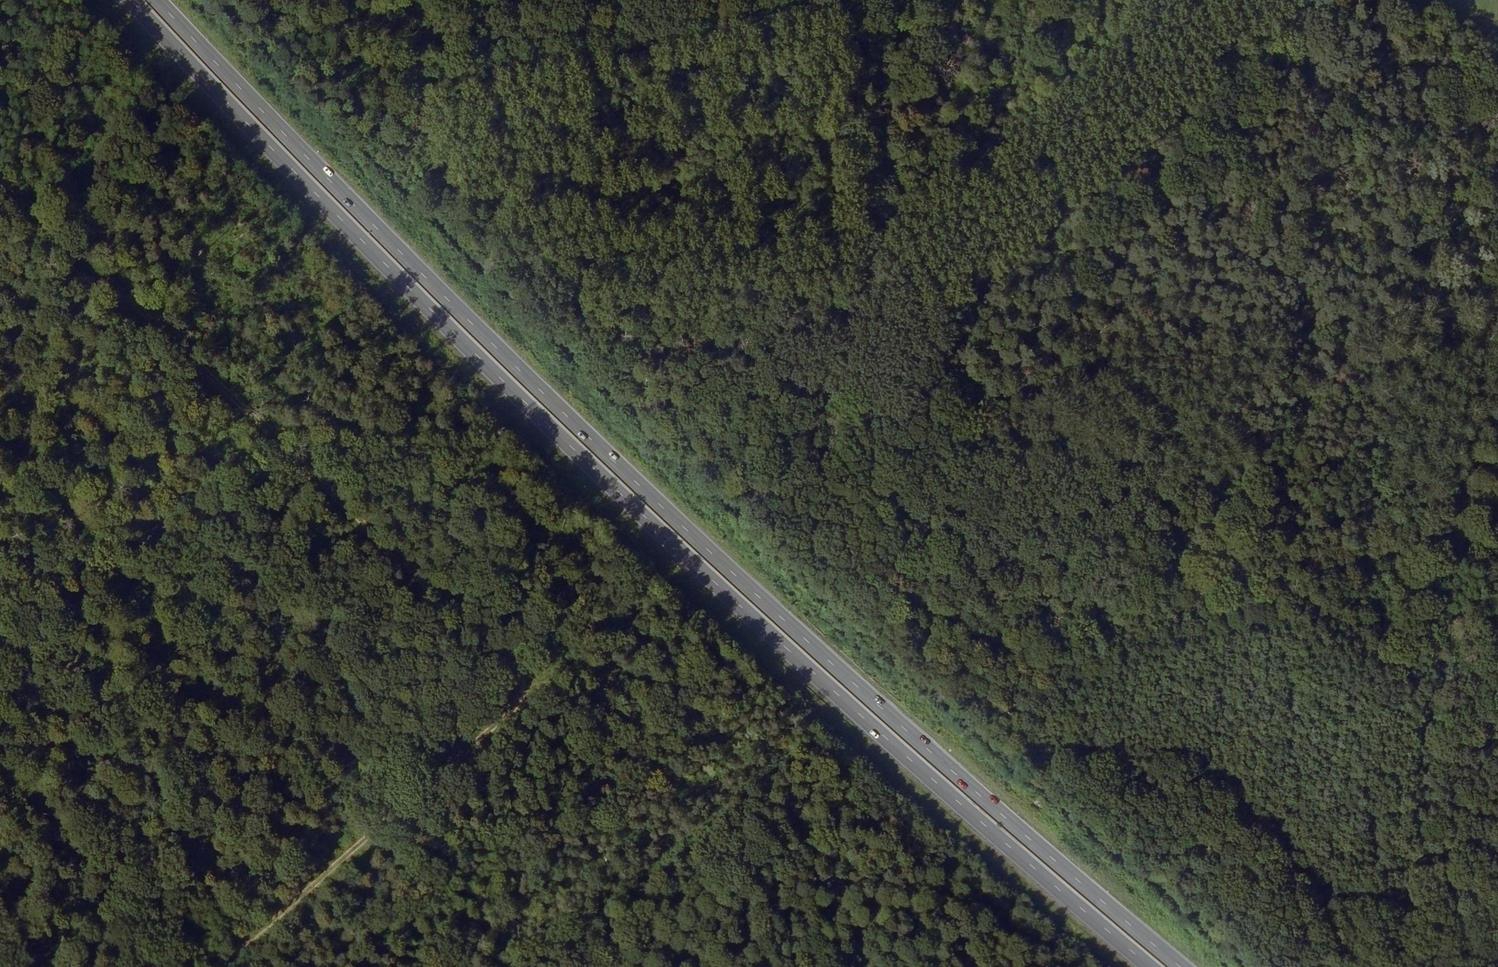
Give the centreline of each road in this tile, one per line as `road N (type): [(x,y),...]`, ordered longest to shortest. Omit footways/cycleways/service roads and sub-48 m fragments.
road 1 (trunk): [(1175,966),(683,526),(153,0)]
road 2 (trunk): [(126,0),(666,536),(1147,966)]
road 3 (track): [(700,543),(1311,0)]
road 4 (track): [(0,148),(550,675)]
road 5 (track): [(1417,966),(1497,276)]
road 6 (track): [(222,966),(686,555)]
road 7 (track): [(468,0),(204,55)]
road 8 (track): [(182,60),(0,82)]

